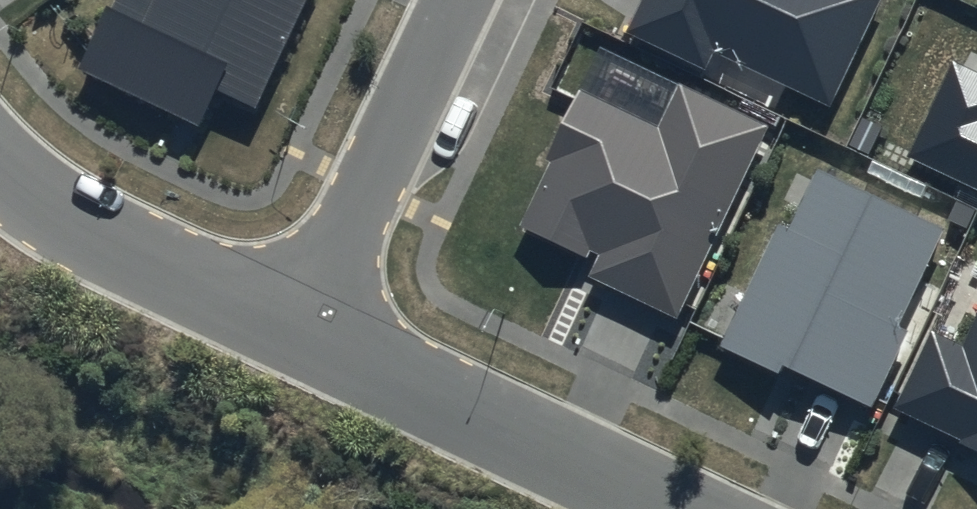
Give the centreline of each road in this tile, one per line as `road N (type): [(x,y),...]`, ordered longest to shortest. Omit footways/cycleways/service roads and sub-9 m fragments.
road 1 (residential): [(299,331),(671,508)]
road 2 (residential): [(299,331),(456,0)]
road 3 (residential): [(0,166),(75,227),(299,331)]

